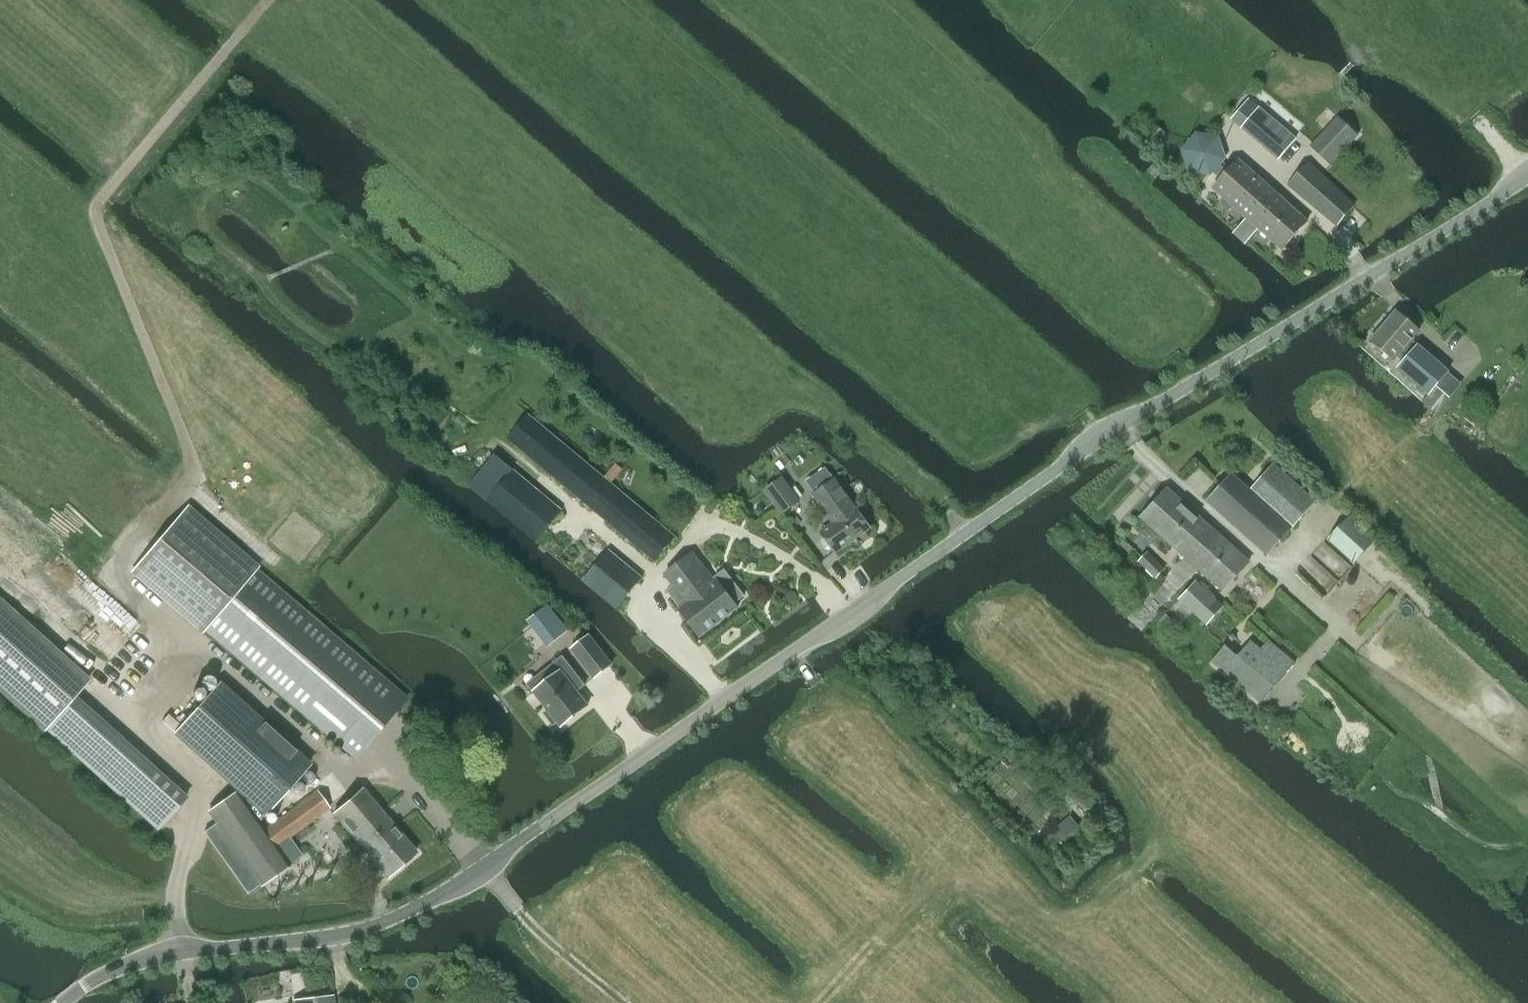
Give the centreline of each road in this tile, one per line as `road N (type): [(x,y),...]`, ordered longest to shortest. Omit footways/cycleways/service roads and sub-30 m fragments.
road 1 (tertiary): [(64,1002),(90,981),(147,961),(327,942),(433,902),(1111,434),(1527,178)]
road 2 (track): [(114,581),(199,481),(95,210),(160,131)]
road 3 (track): [(6,0),(160,131),(268,0)]
road 4 (track): [(780,378),(838,412),(965,536)]

